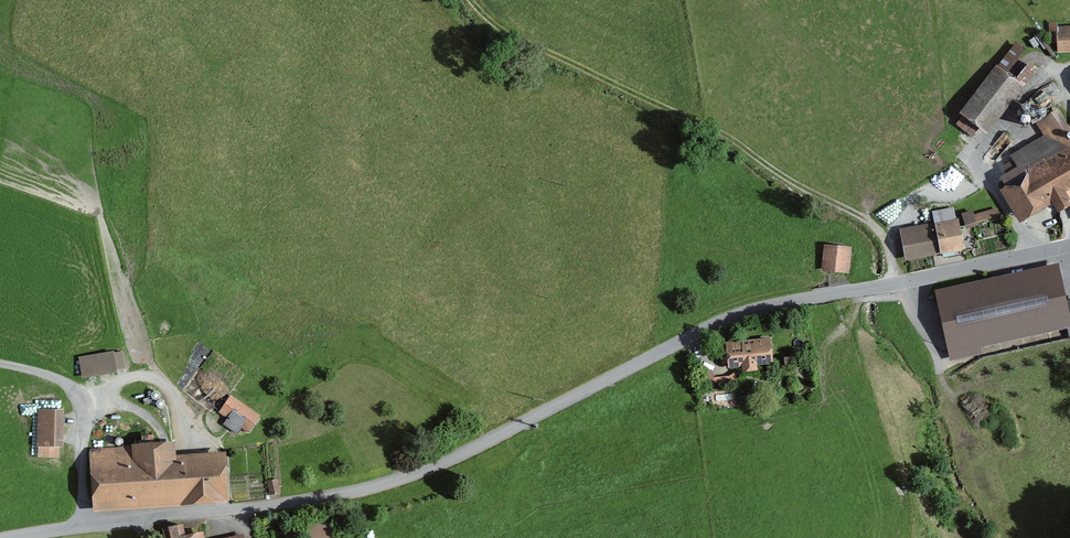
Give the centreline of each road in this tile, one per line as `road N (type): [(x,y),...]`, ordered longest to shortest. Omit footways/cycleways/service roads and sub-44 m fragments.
road 1 (unclassified): [(1069,241),(773,304),(700,329),(401,478),(307,499),(138,517)]
road 2 (track): [(873,224),(740,143),(499,24),(471,0)]
road 3 (unclassified): [(0,361),(62,377),(80,395),(80,522)]

